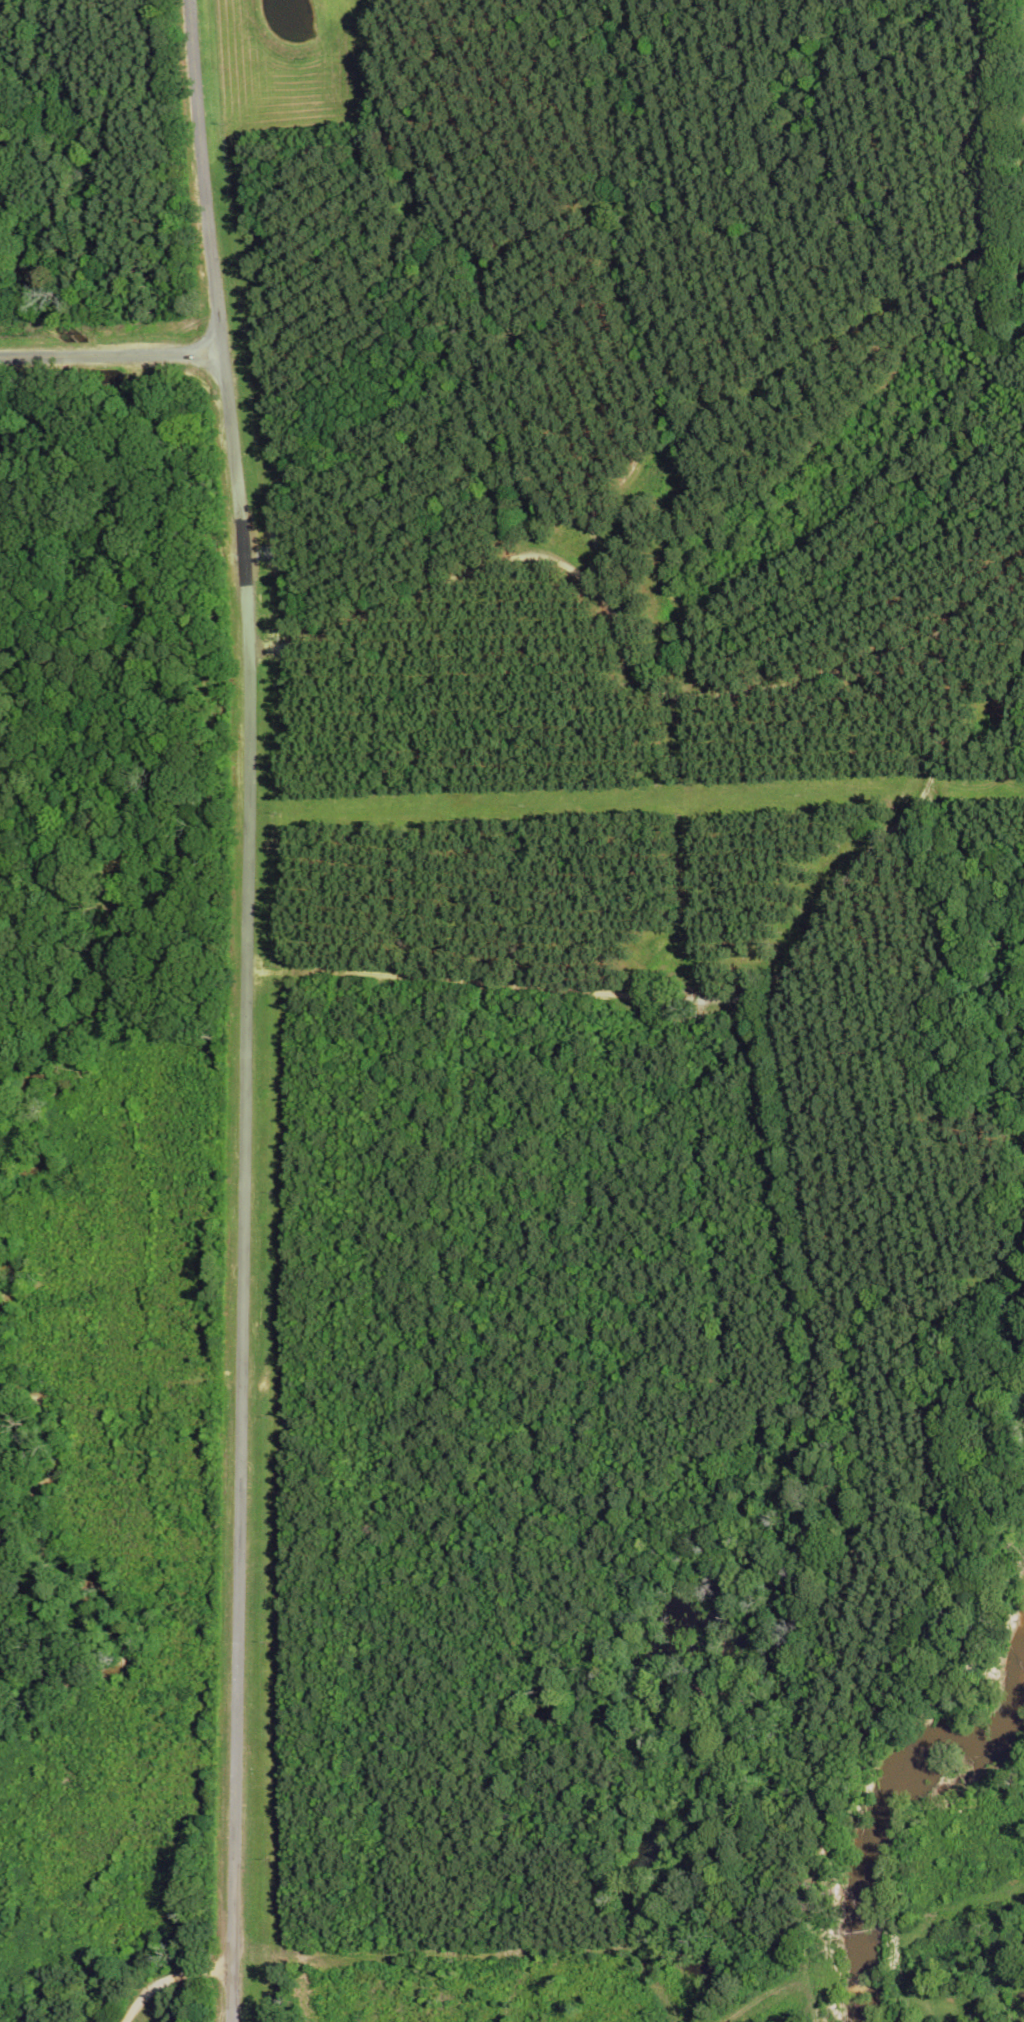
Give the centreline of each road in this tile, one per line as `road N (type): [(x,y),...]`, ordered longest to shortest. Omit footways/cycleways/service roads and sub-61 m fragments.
road 1 (residential): [(232,2021),(251,701),(187,0)]
road 2 (residential): [(0,360),(220,356)]

